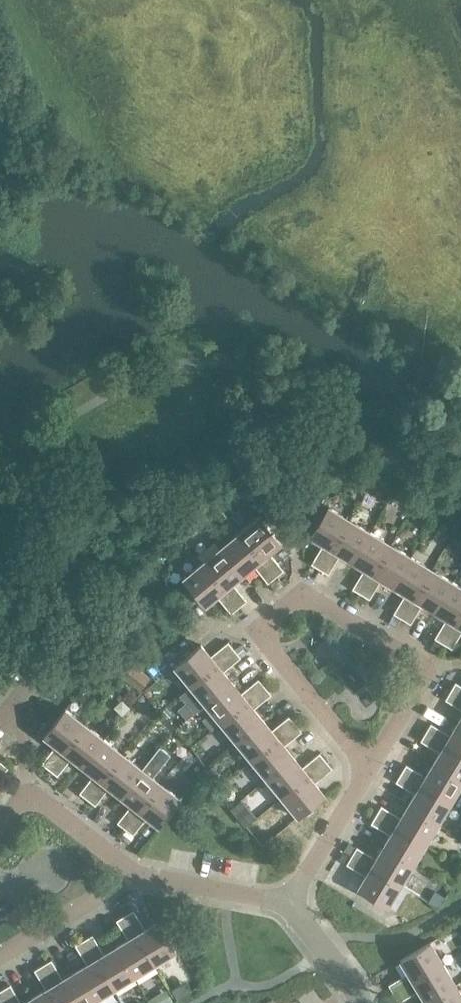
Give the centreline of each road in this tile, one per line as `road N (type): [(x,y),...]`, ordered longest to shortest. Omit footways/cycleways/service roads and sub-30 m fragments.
road 1 (residential): [(365,765),(419,665),(306,593),(253,627)]
road 2 (residential): [(253,627),(365,765)]
road 3 (residential): [(292,904),(121,874)]
road 4 (residential): [(121,874),(28,794),(0,829)]
road 5 (residential): [(292,904),(365,765)]
road 6 (residential): [(0,956),(121,874)]

